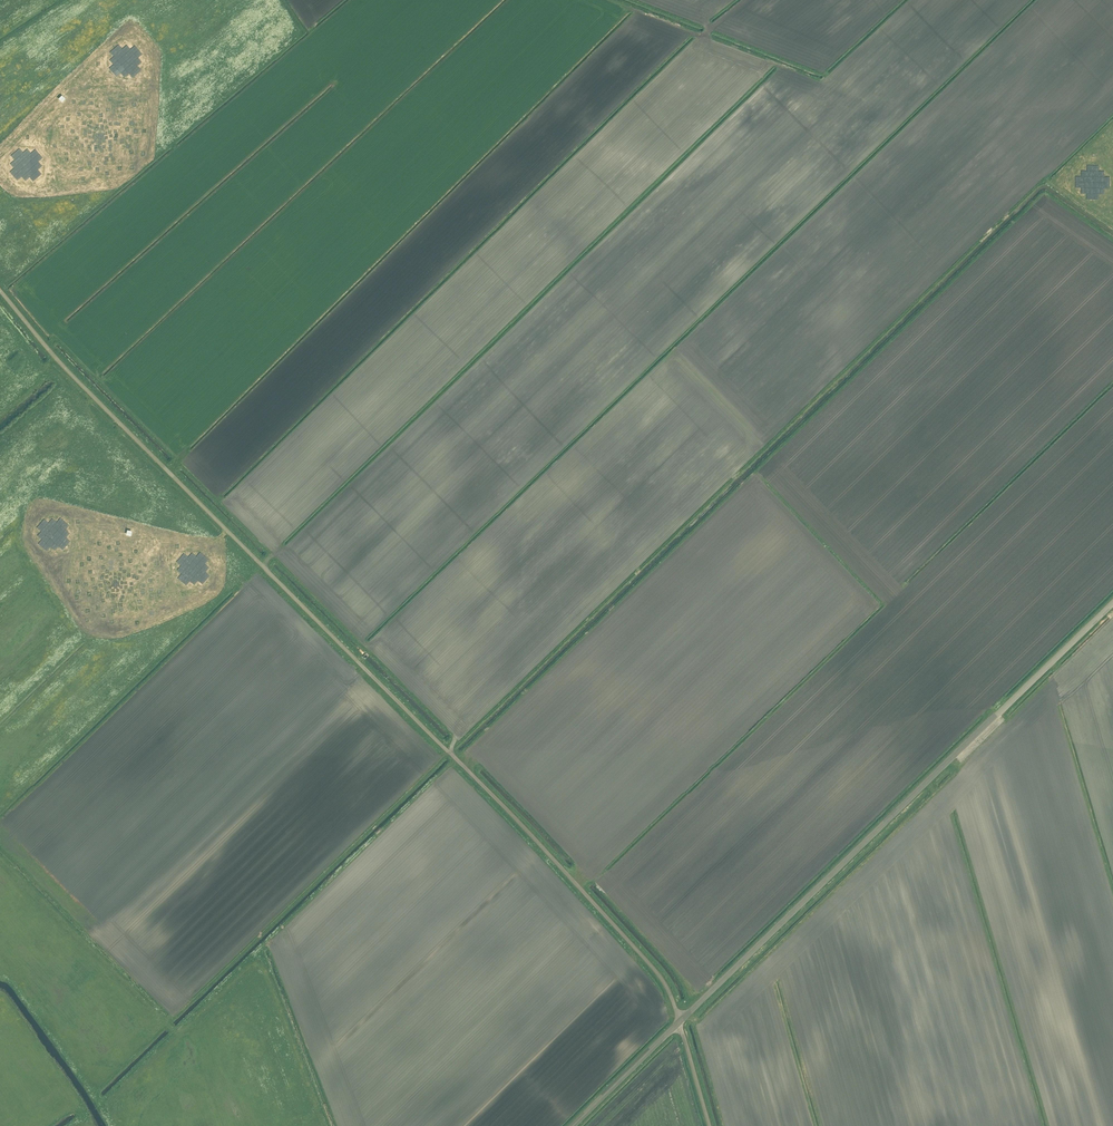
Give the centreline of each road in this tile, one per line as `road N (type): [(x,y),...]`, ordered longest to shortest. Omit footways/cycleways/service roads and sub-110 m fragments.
road 1 (unclassified): [(679,1021),(663,982),(541,847),(75,378),(0,290)]
road 2 (tertiary): [(679,1021),(1112,602)]
road 3 (track): [(226,530),(197,543),(56,507),(37,513),(30,529),(81,612),(102,620),(204,587),(219,544)]
road 4 (track): [(0,153),(114,39),(144,46),(149,134),(134,156),(68,187),(10,180)]
road 5 (tertiary): [(574,1125),(679,1021)]

